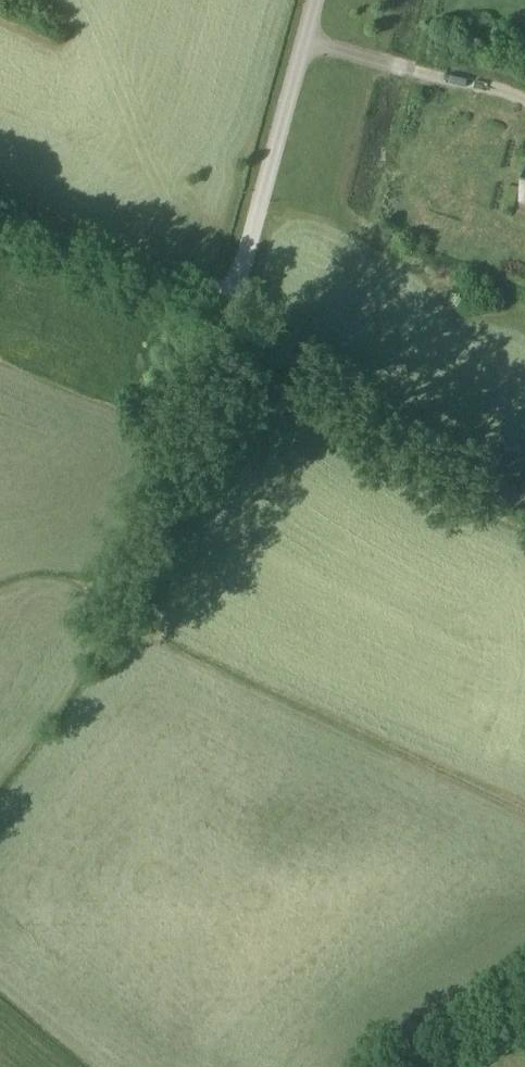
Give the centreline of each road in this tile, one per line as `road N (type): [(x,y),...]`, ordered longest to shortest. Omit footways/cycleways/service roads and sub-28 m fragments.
road 1 (track): [(524,503),(486,491),(142,273),(0,218)]

